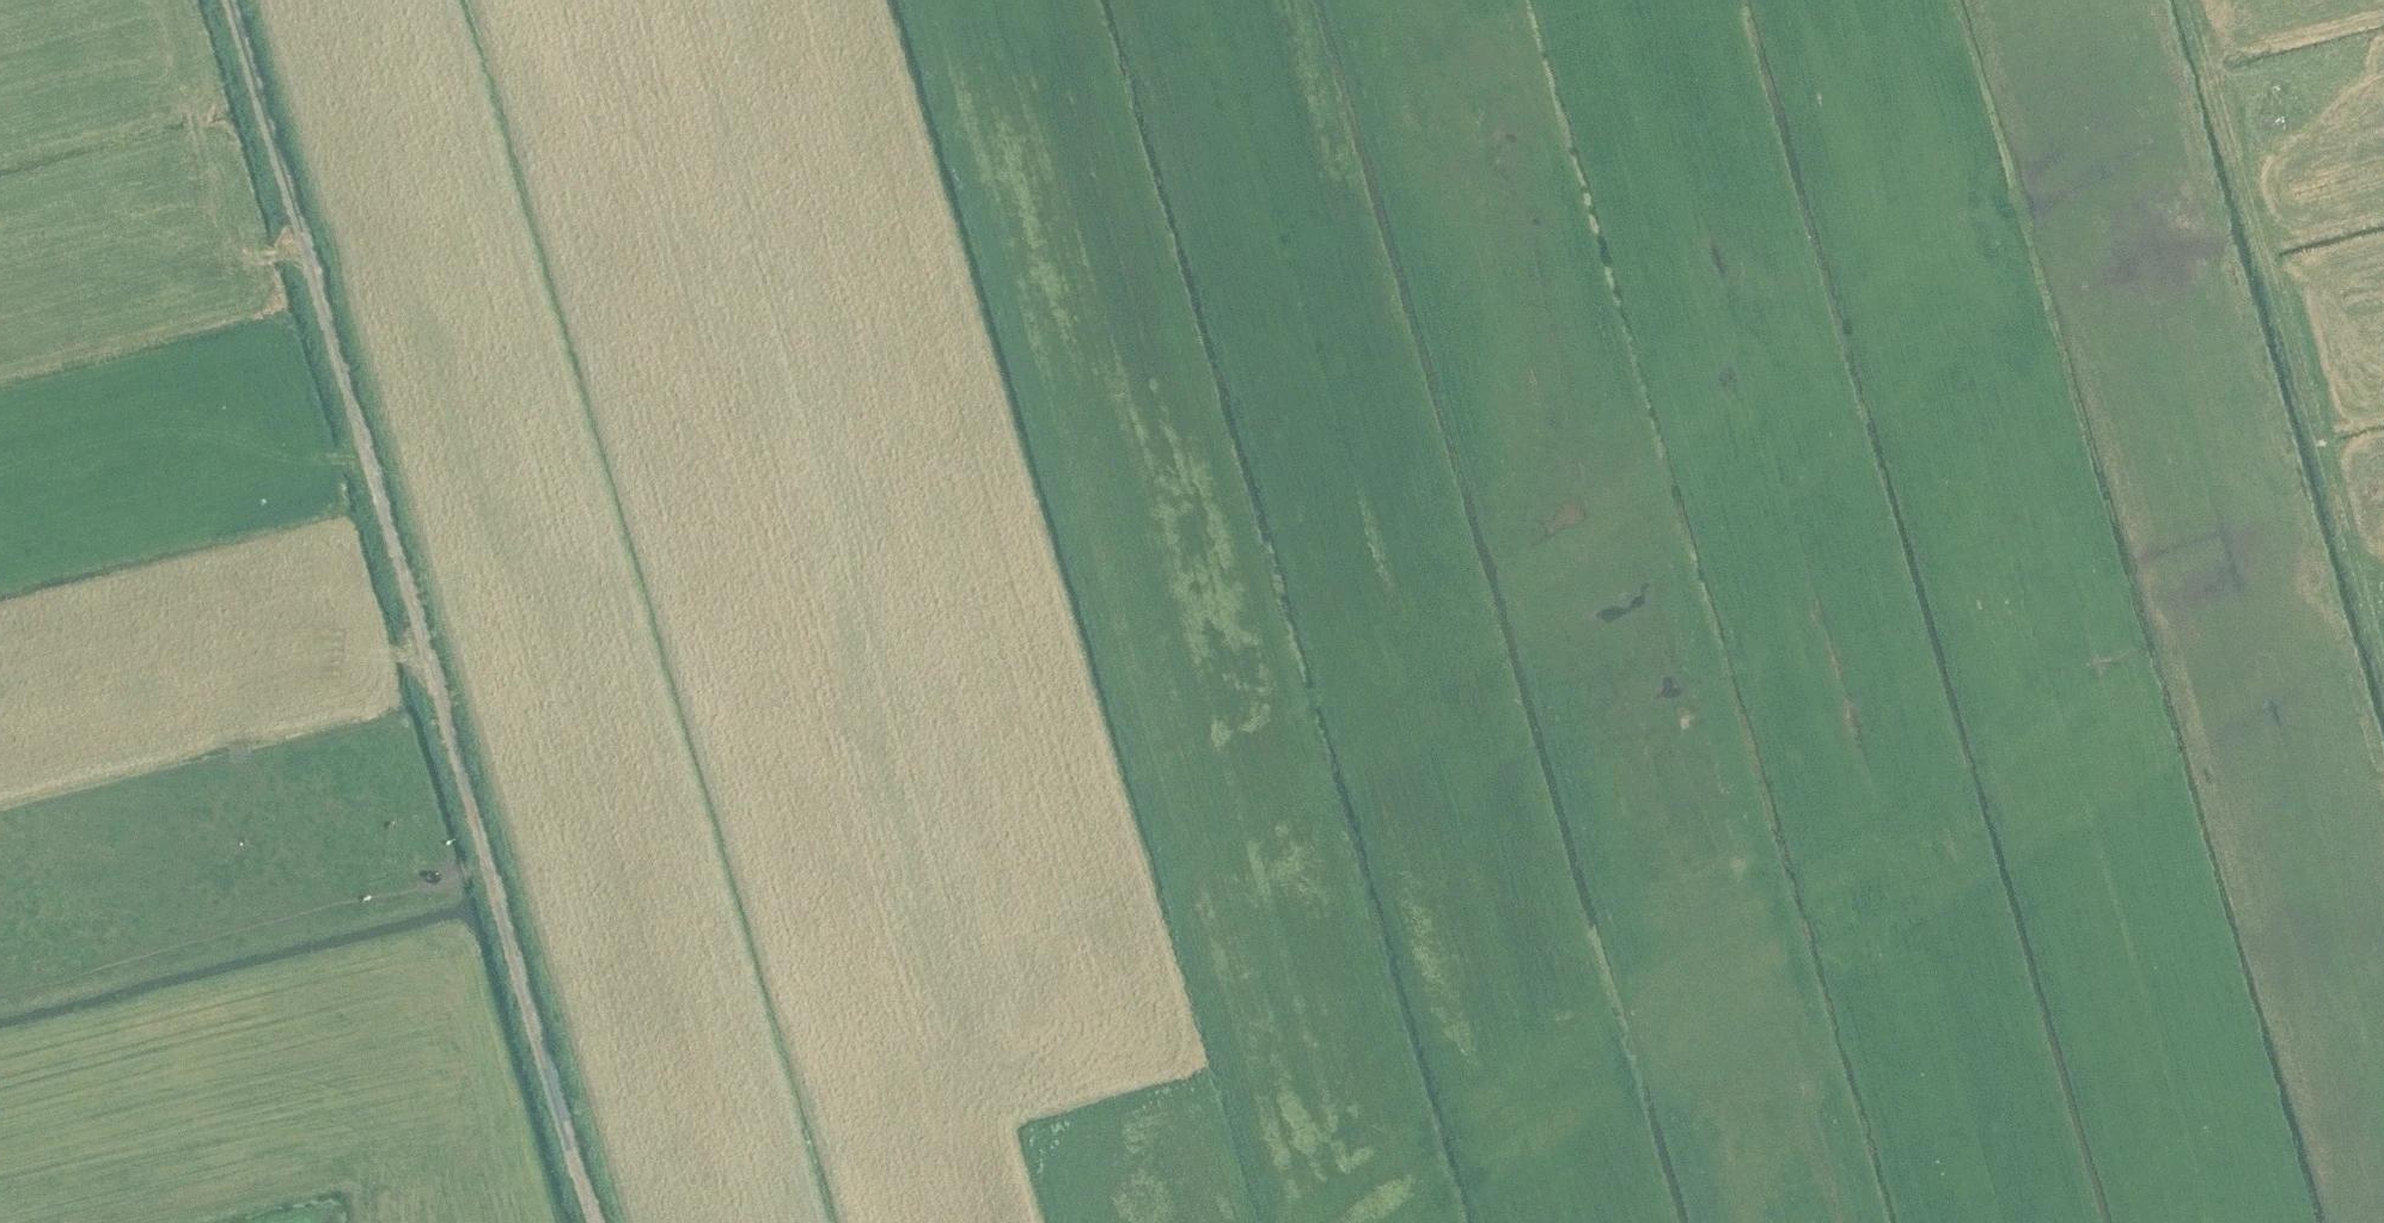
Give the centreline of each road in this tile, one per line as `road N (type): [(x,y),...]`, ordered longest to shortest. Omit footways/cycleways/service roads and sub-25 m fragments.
road 1 (track): [(596,1222),(231,0)]
road 2 (track): [(2383,642),(2195,0)]

